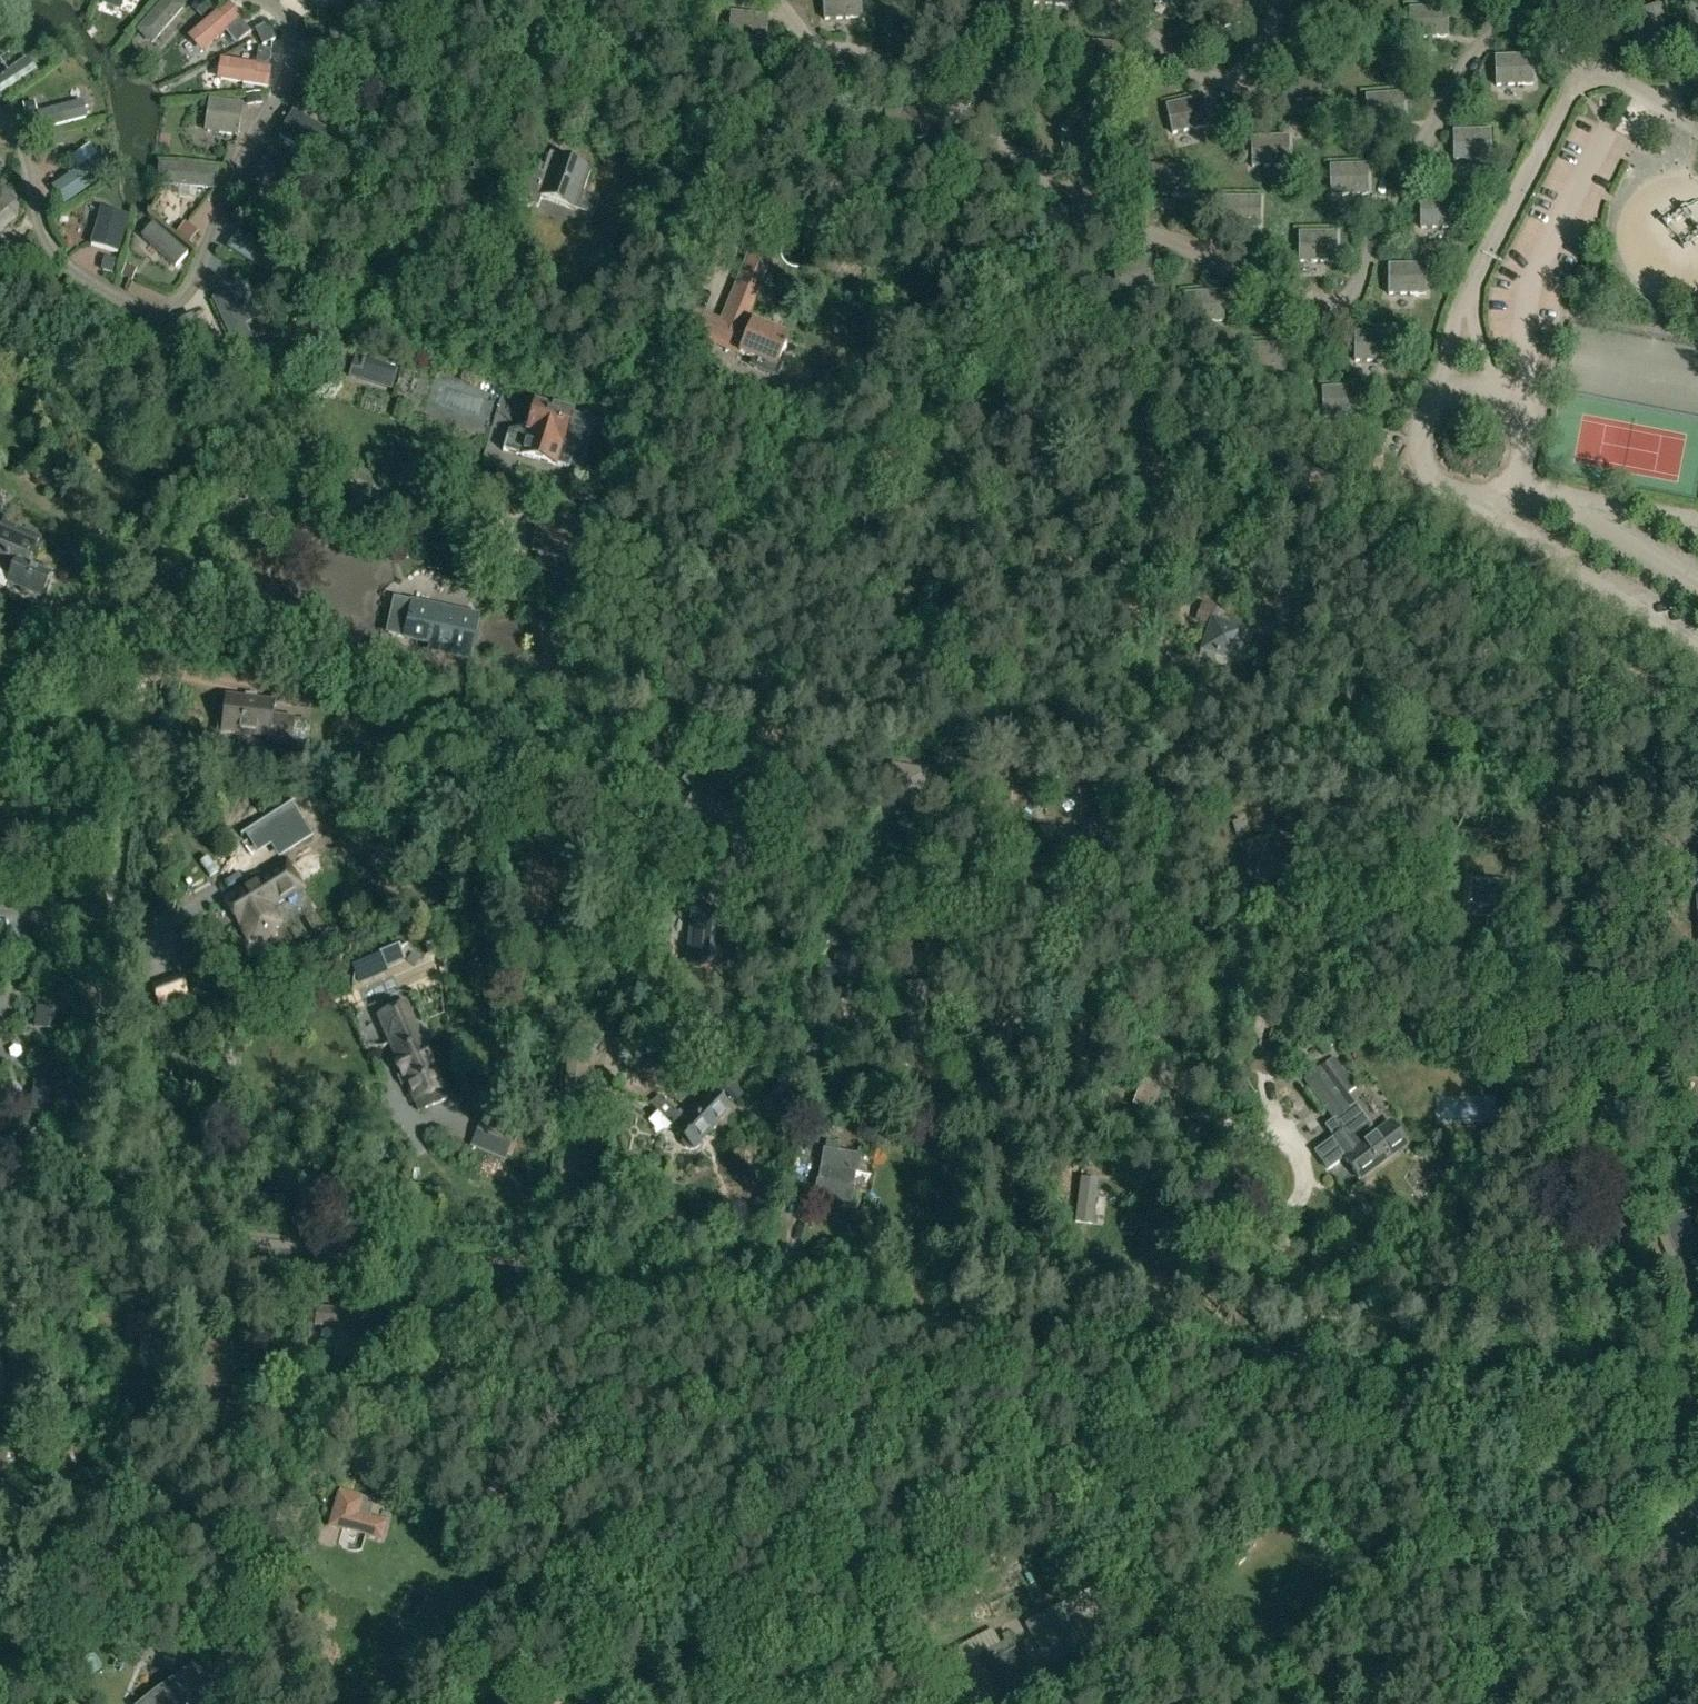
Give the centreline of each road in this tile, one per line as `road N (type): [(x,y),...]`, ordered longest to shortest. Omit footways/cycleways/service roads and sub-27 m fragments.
road 1 (track): [(1148,1353),(1235,998),(1233,969),(1218,948),(1154,922),(867,883),(807,885),(784,901),(775,934),(777,976),(794,1019),(843,1068),(942,1117),(1100,1131),(1164,1155)]
road 2 (track): [(1697,720),(524,0)]
road 3 (track): [(80,1223),(135,675),(442,0)]
road 4 (tertiary): [(1697,1417),(521,1279)]
road 5 (unclassified): [(0,1647),(507,1311),(521,1279)]
road 6 (tertiary): [(521,1279),(0,1214)]
road 7 (track): [(1491,1703),(1697,1511)]
road 8 (track): [(1233,975),(1251,957),(1273,953),(1432,975)]

